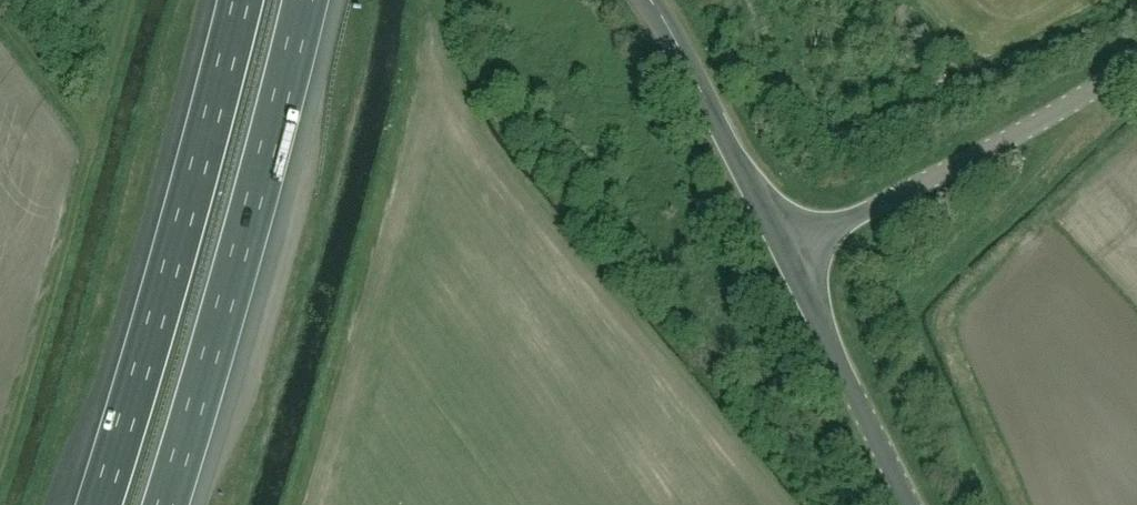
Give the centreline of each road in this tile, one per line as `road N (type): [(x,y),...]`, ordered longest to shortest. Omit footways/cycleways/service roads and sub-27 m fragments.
road 1 (motorway): [(170,504),(312,0)]
road 2 (motorway): [(243,0),(101,504)]
road 3 (unclassified): [(784,254),(1136,61)]
road 4 (tertiary): [(784,254),(708,102),(644,0)]
road 5 (tertiary): [(912,504),(784,254)]

